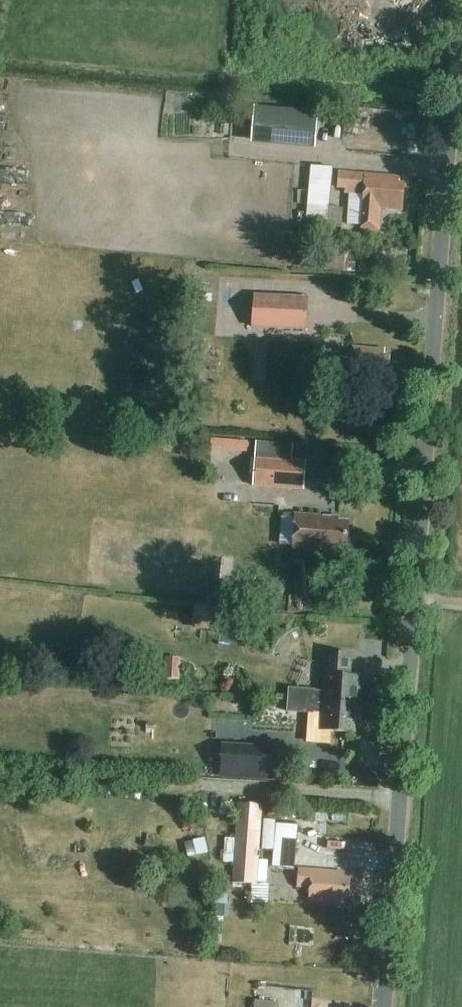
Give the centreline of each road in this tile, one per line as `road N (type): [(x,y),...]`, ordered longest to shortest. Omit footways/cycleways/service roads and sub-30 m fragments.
road 1 (unclassified): [(382,1006),(458,0)]

